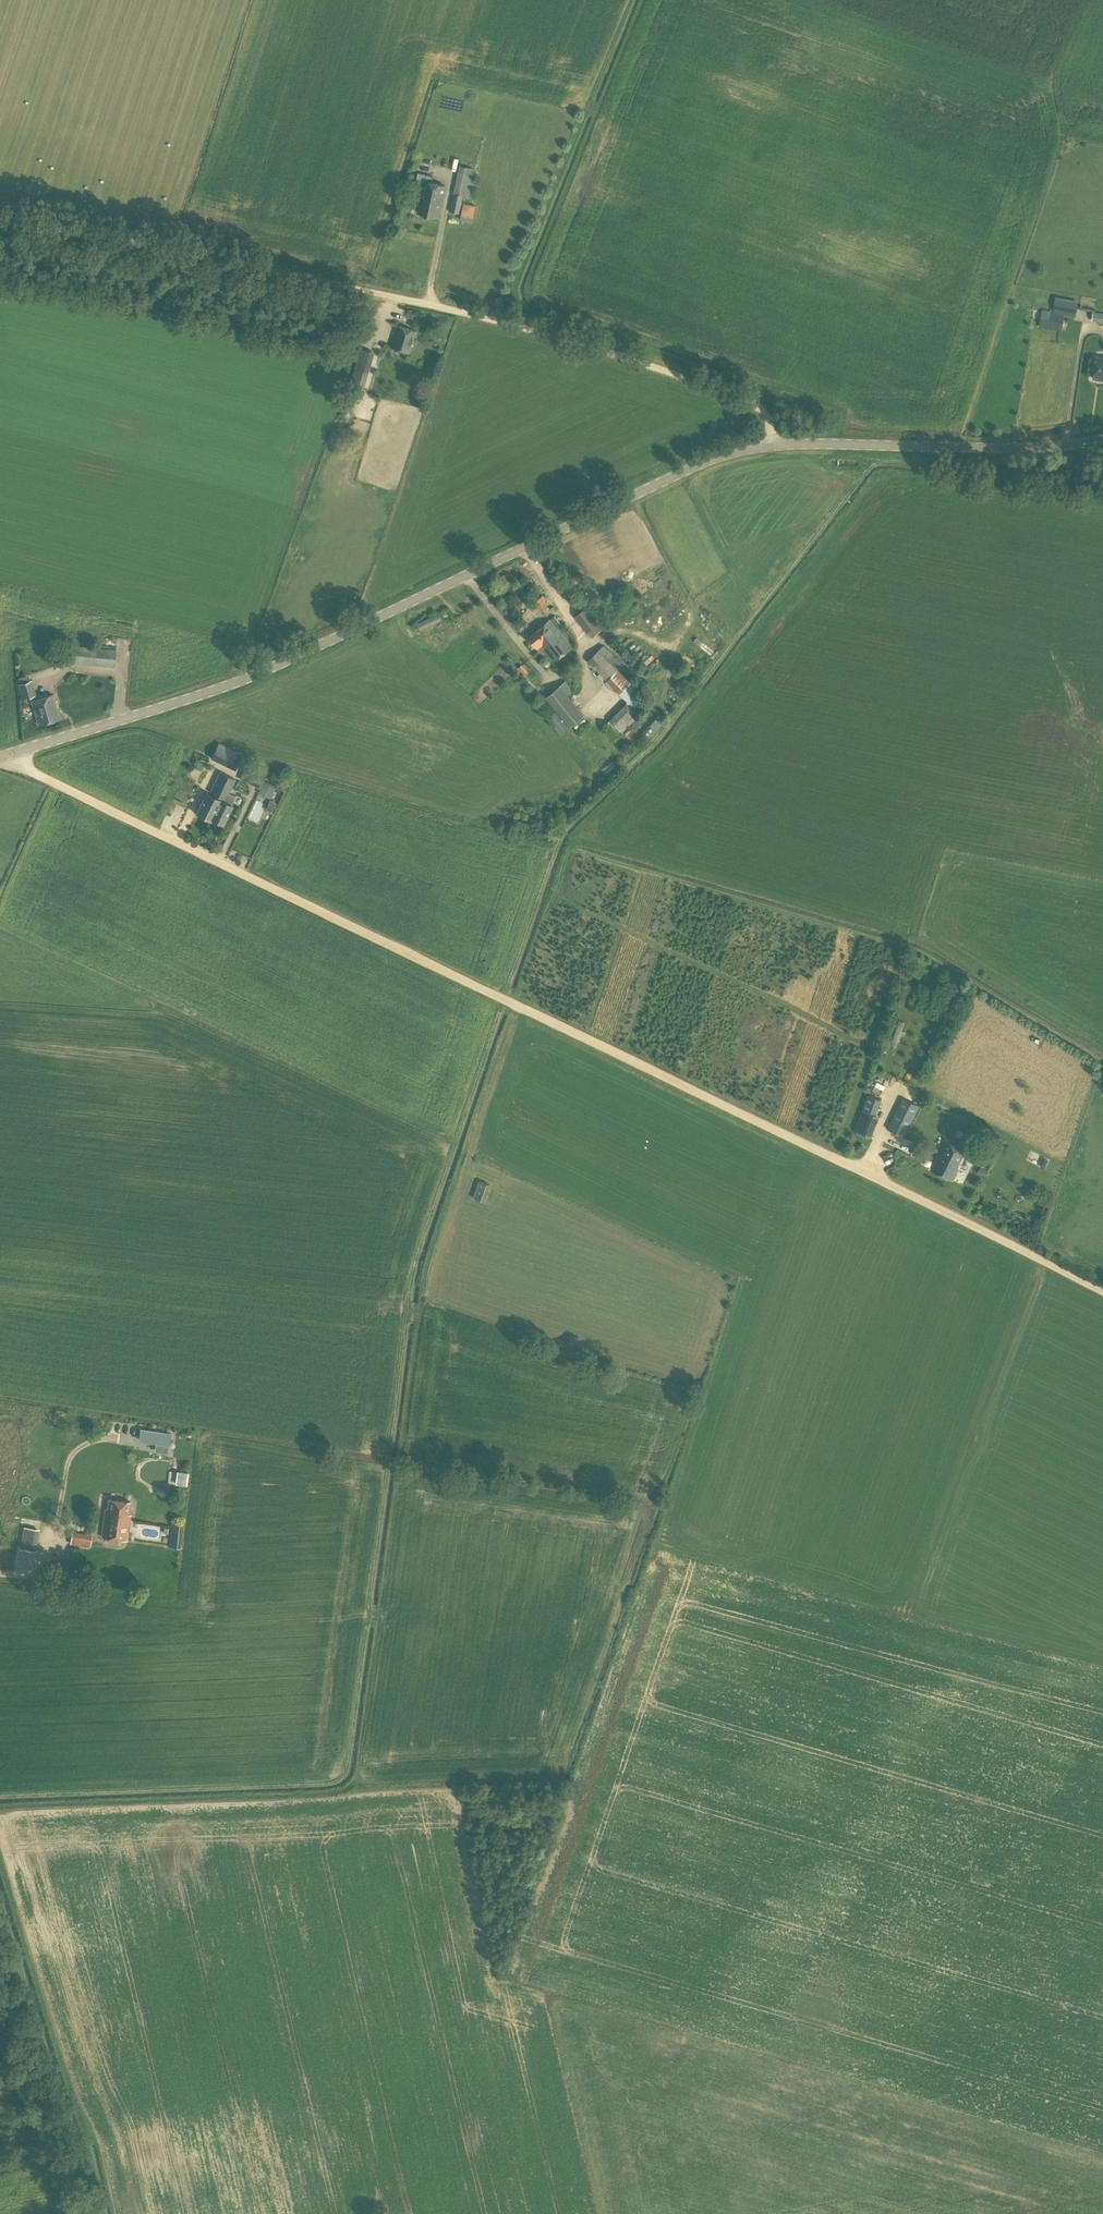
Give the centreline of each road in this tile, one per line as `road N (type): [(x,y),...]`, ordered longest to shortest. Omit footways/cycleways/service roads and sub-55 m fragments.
road 1 (track): [(1102,1291),(17,766),(12,753)]
road 2 (tertiary): [(0,757),(231,685),(734,452),(815,442),(1036,448),(1102,439)]
road 3 (track): [(773,446),(770,423),(746,399),(553,335),(0,212)]

